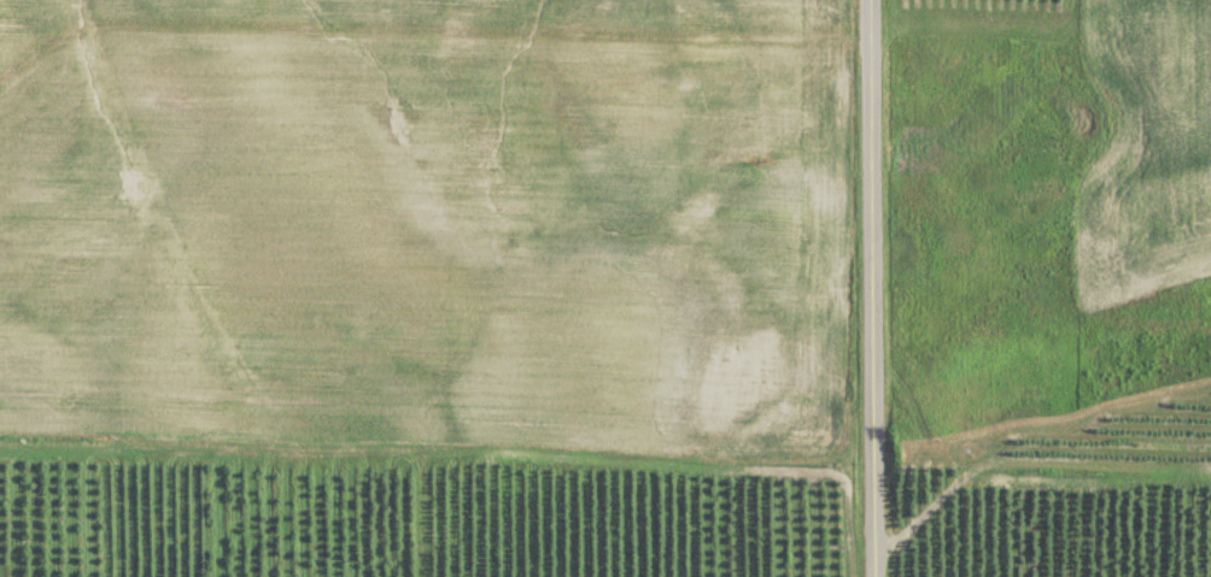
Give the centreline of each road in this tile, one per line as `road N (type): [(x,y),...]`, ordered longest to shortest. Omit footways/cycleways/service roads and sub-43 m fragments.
road 1 (tertiary): [(871,0),(876,576)]

